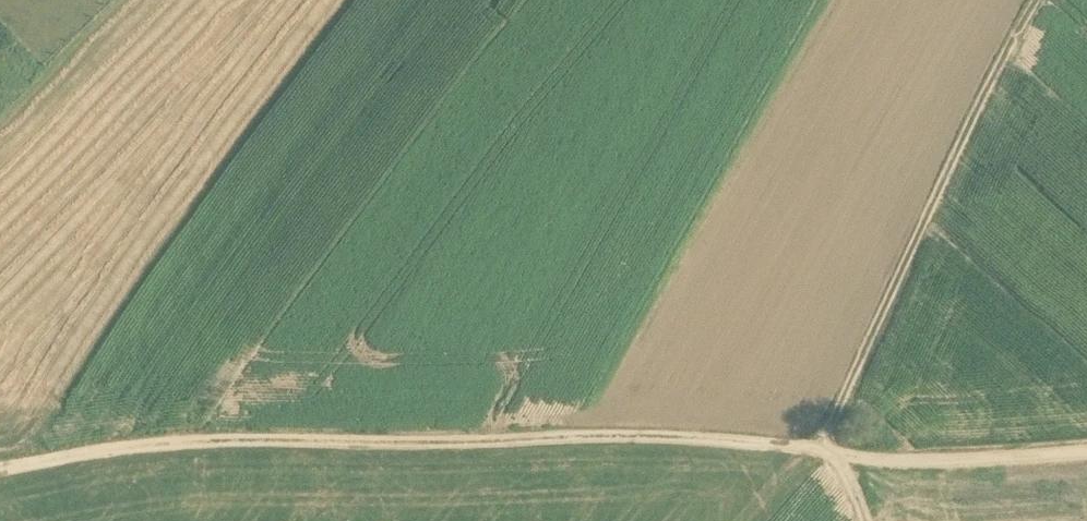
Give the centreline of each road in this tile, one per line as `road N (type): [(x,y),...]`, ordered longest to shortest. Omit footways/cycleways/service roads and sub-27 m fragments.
road 1 (track): [(820,454),(646,435),(182,442),(0,465)]
road 2 (track): [(820,454),(977,105),(1033,0)]
road 3 (track): [(1086,455),(1009,462),(820,454)]

